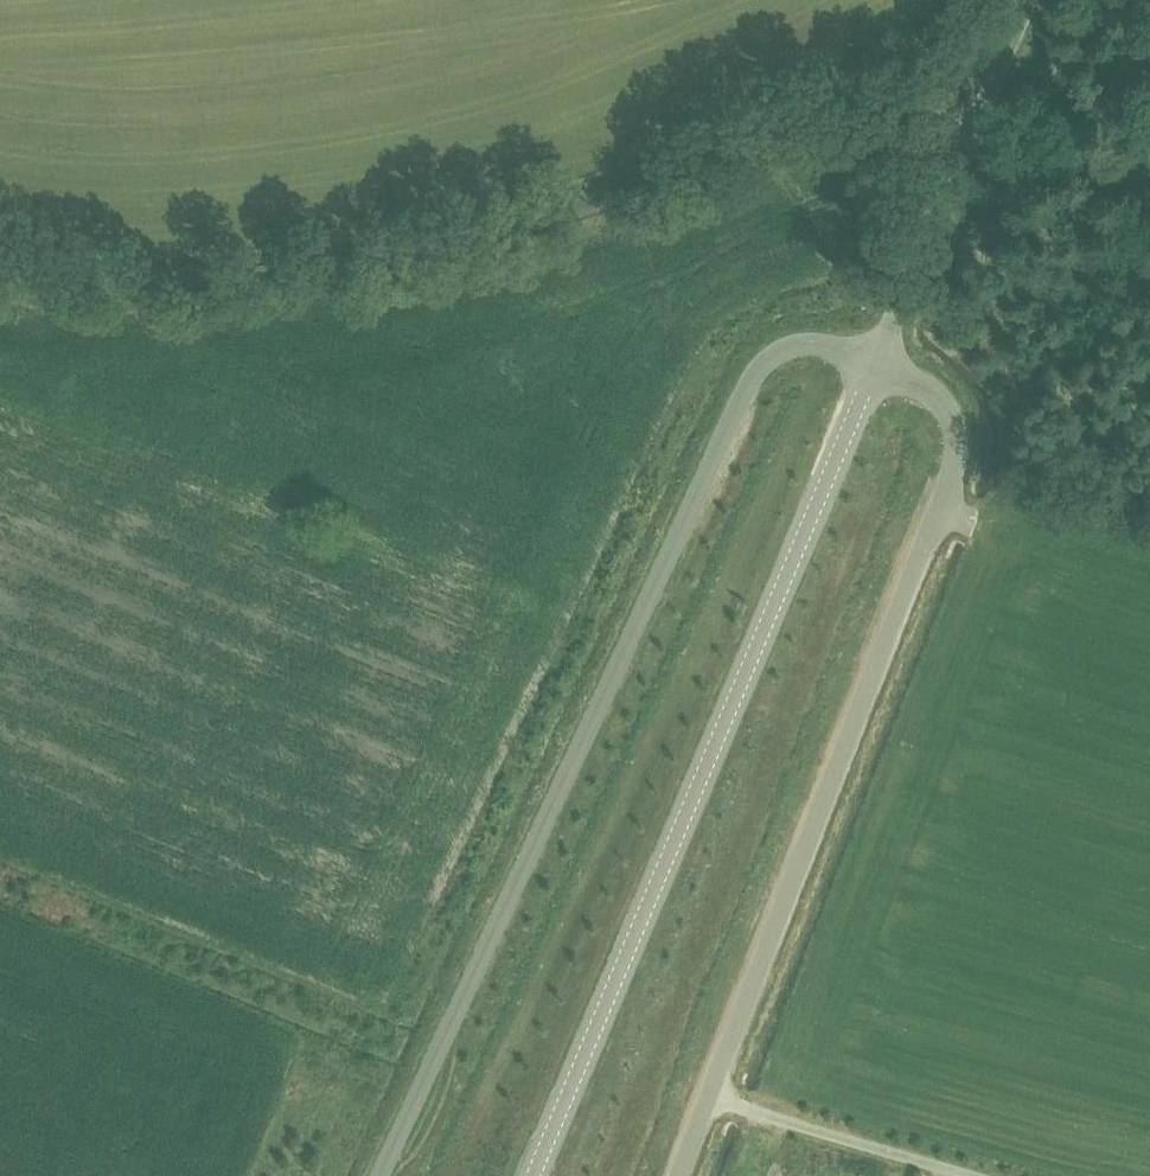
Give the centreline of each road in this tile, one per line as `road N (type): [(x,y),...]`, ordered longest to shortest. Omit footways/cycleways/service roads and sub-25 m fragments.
road 1 (unclassified): [(379,1175),(750,382),(792,347),(878,354)]
road 2 (unclassified): [(680,1175),(950,483),(956,428),(940,398),(878,354)]
road 3 (unclassified): [(535,1175),(878,354)]
road 4 (unclassified): [(878,354),(1030,0)]
road 5 (track): [(1149,182),(977,127)]

